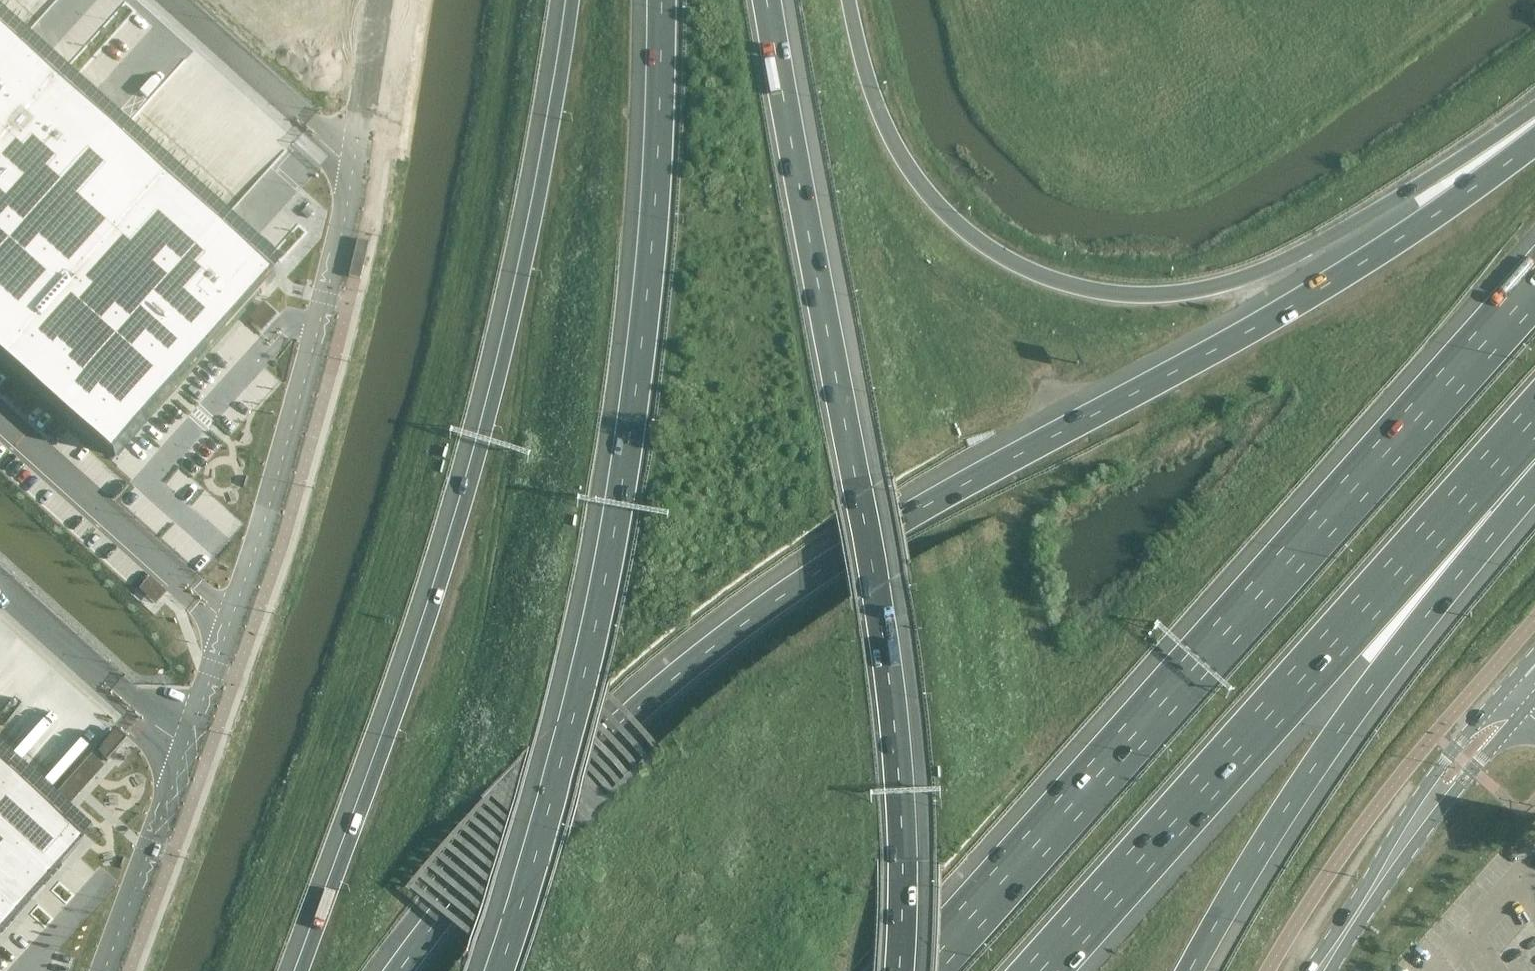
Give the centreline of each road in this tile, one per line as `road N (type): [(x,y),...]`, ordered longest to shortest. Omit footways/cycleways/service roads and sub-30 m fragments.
road 1 (motorway): [(1534,141),(1366,261),(1219,351),(813,574),(717,645),(539,805),(403,970)]
road 2 (unclassified): [(105,970),(265,521),(353,165),(169,0)]
road 3 (motorway): [(572,0),(530,254),(483,444),(408,683),(302,970)]
road 4 (motorway): [(661,0),(652,259),(625,475),(550,808),(498,970)]
road 5 (motorway): [(898,970),(903,855),(894,703),(769,0)]
road 6 (motorway): [(1534,288),(923,970)]
road 7 (motorway): [(1534,116),(1261,271),(1203,290),(1135,297),(1080,288),(1027,271),(966,231),(912,175),(877,104),(850,0)]
road 8 (motorway): [(1043,970),(1534,430)]
road 9 (motorway): [(1193,970),(1338,732),(1534,464)]
road 10 (tertiary): [(1502,691),(1452,750),(1308,970)]
road 11 (tertiary): [(1333,970),(1434,818),(1523,709)]

